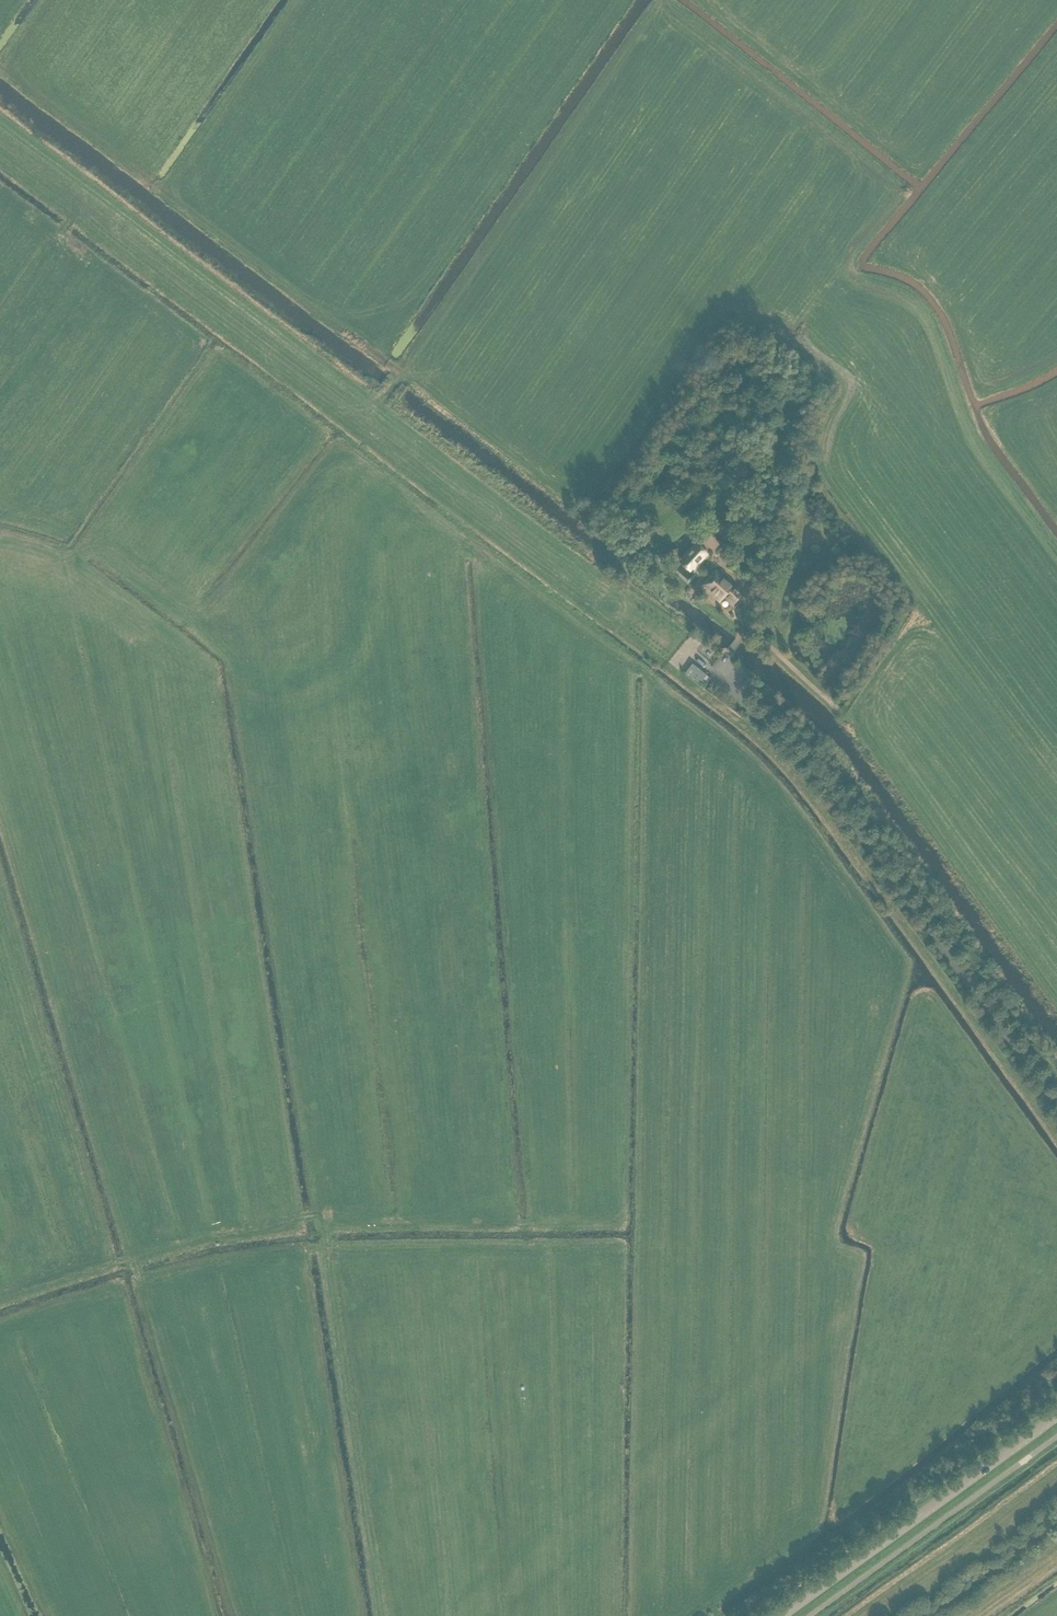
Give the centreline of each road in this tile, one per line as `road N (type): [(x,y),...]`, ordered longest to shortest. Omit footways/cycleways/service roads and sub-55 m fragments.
road 1 (secondary): [(785,1615),(1056,1415)]
road 2 (track): [(742,627),(841,713)]

